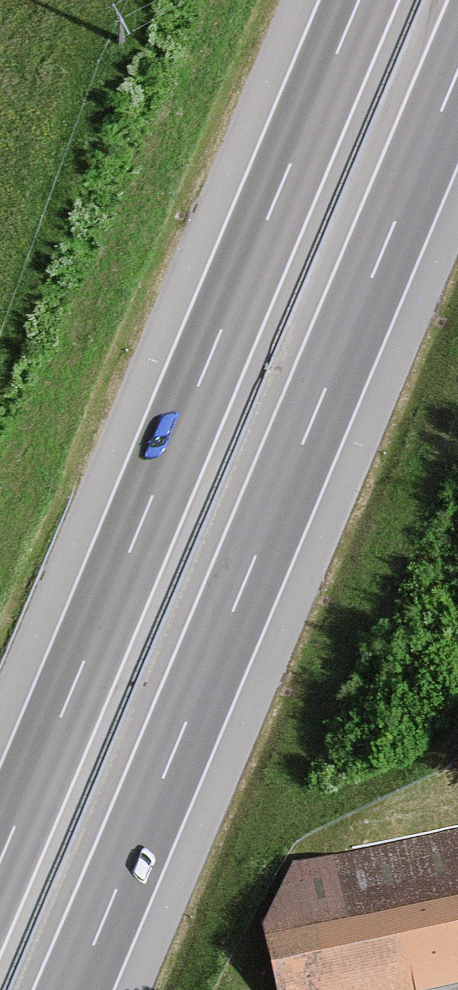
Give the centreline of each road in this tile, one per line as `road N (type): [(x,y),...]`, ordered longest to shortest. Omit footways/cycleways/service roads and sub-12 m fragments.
road 1 (motorway): [(74,989),(457,72)]
road 2 (motorway): [(359,0),(0,861)]

